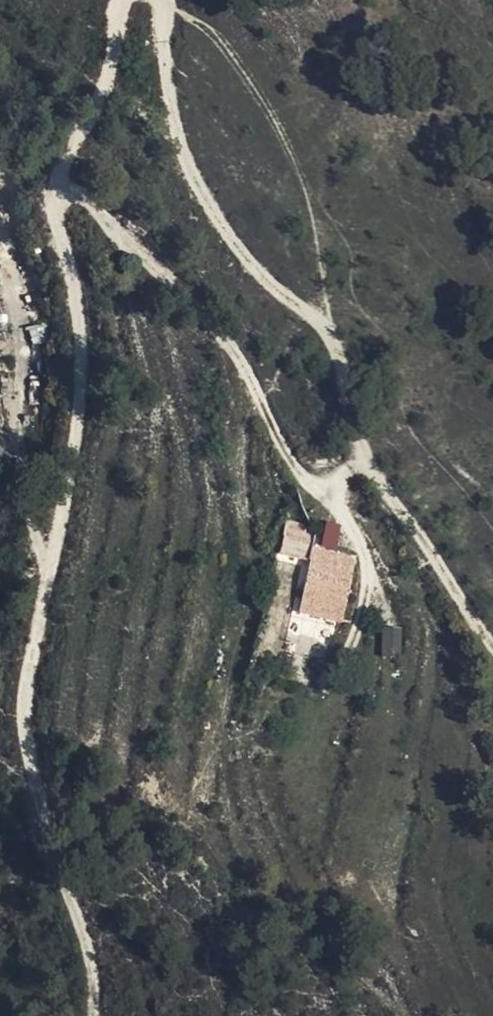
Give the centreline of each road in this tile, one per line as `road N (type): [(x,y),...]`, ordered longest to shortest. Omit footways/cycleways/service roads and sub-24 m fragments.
road 1 (track): [(120,0),(113,58),(92,118),(57,173),(51,211),(79,346),(70,471),(27,684),(31,757),(85,939),(93,1015)]
road 2 (track): [(492,638),(362,453),(333,330),(269,280),(216,214),(168,103),(161,0)]

